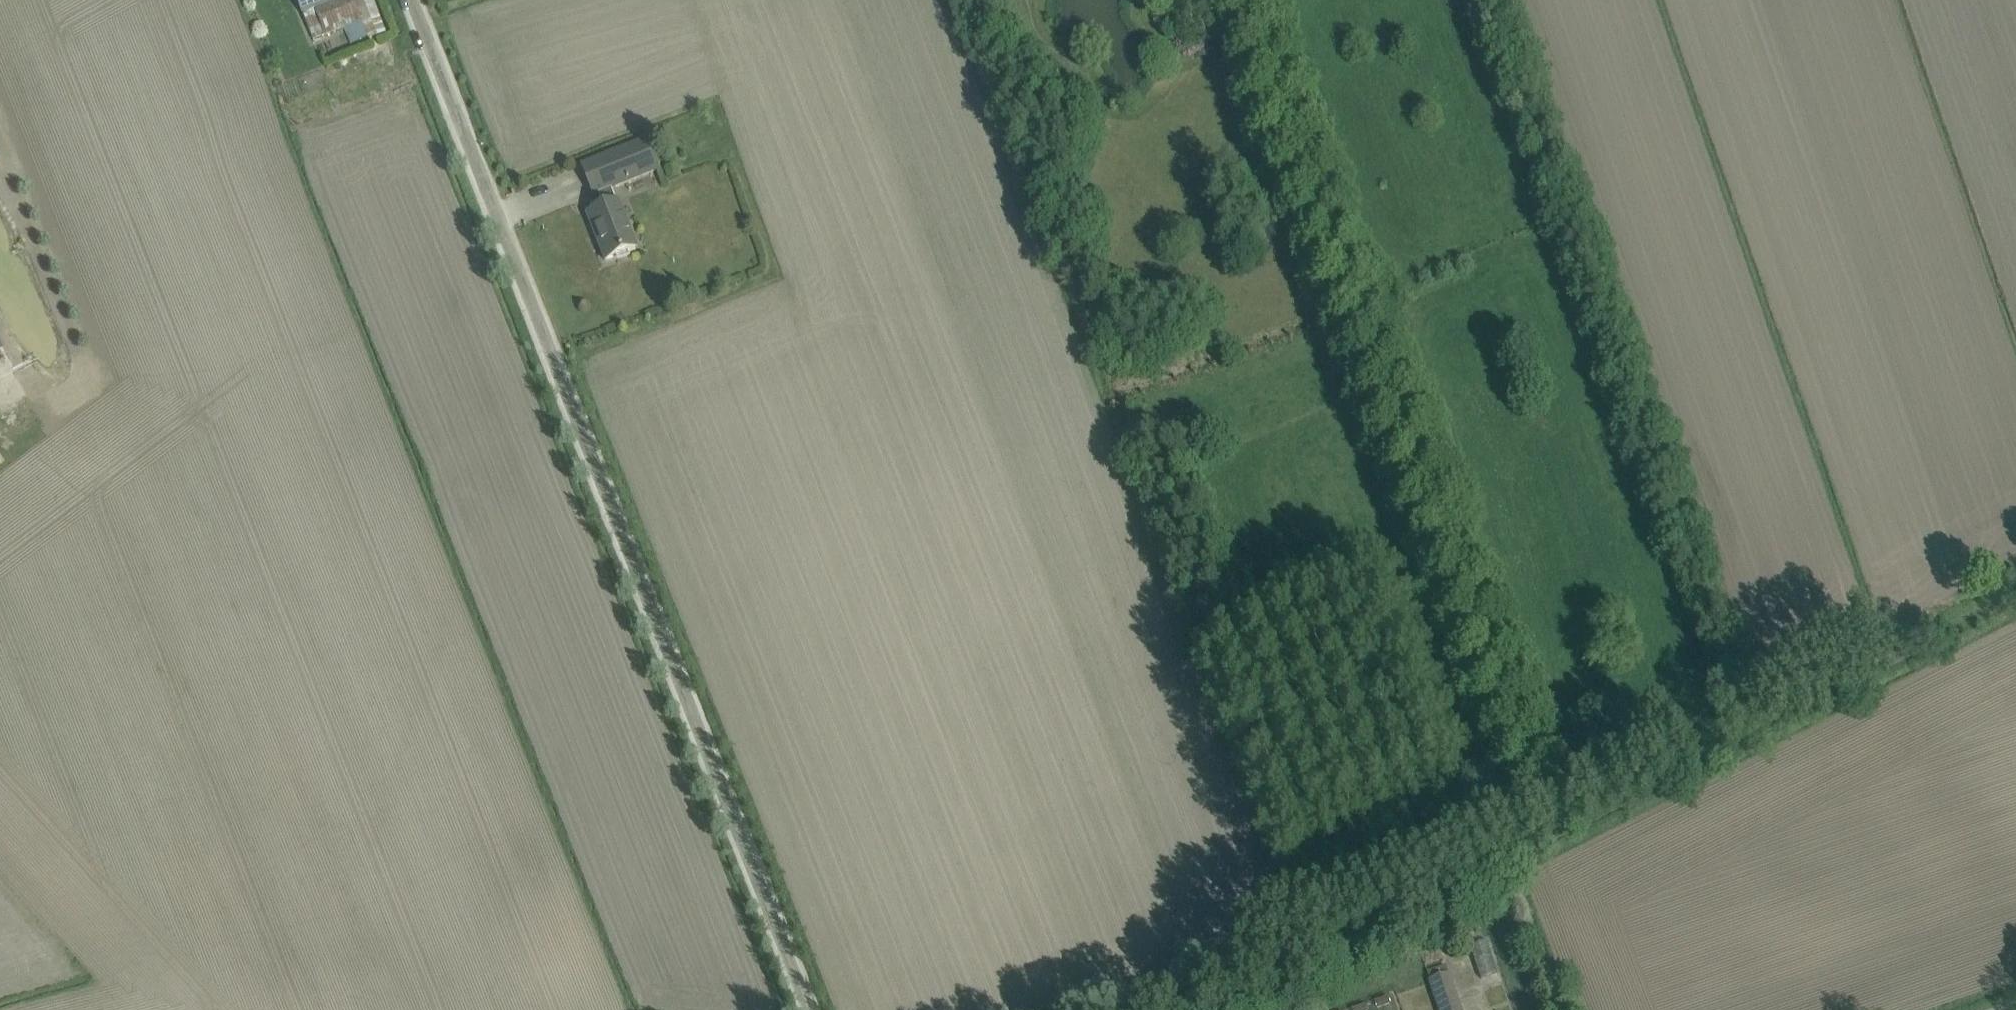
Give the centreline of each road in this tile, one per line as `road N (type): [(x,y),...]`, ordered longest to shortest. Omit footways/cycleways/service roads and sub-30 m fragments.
road 1 (unclassified): [(814,1009),(412,0)]

